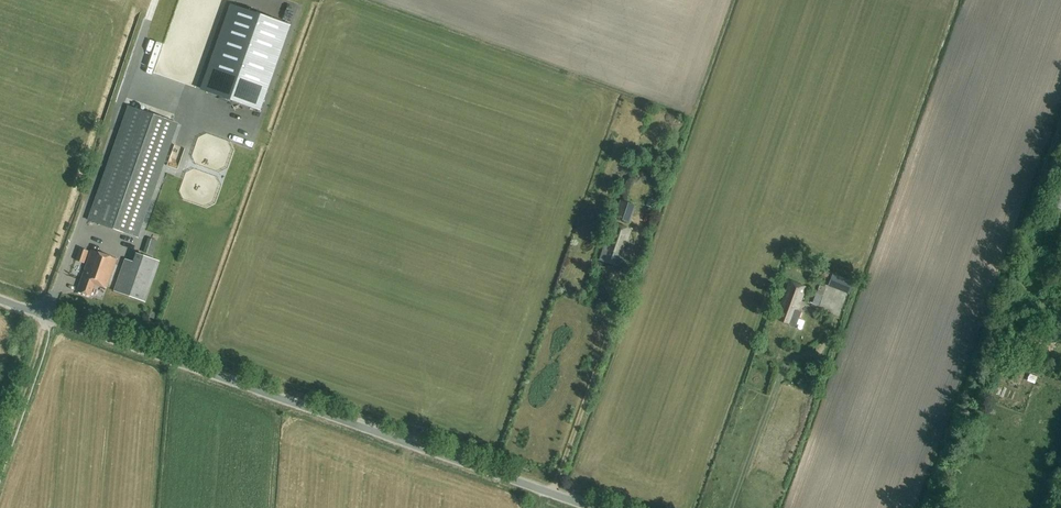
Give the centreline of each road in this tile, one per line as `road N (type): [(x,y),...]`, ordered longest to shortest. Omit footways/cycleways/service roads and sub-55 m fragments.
road 1 (unclassified): [(592,507),(0,299)]
road 2 (track): [(552,494),(651,216)]
road 3 (track): [(732,507),(789,363),(823,345),(828,328)]
road 4 (track): [(0,460),(48,316)]

